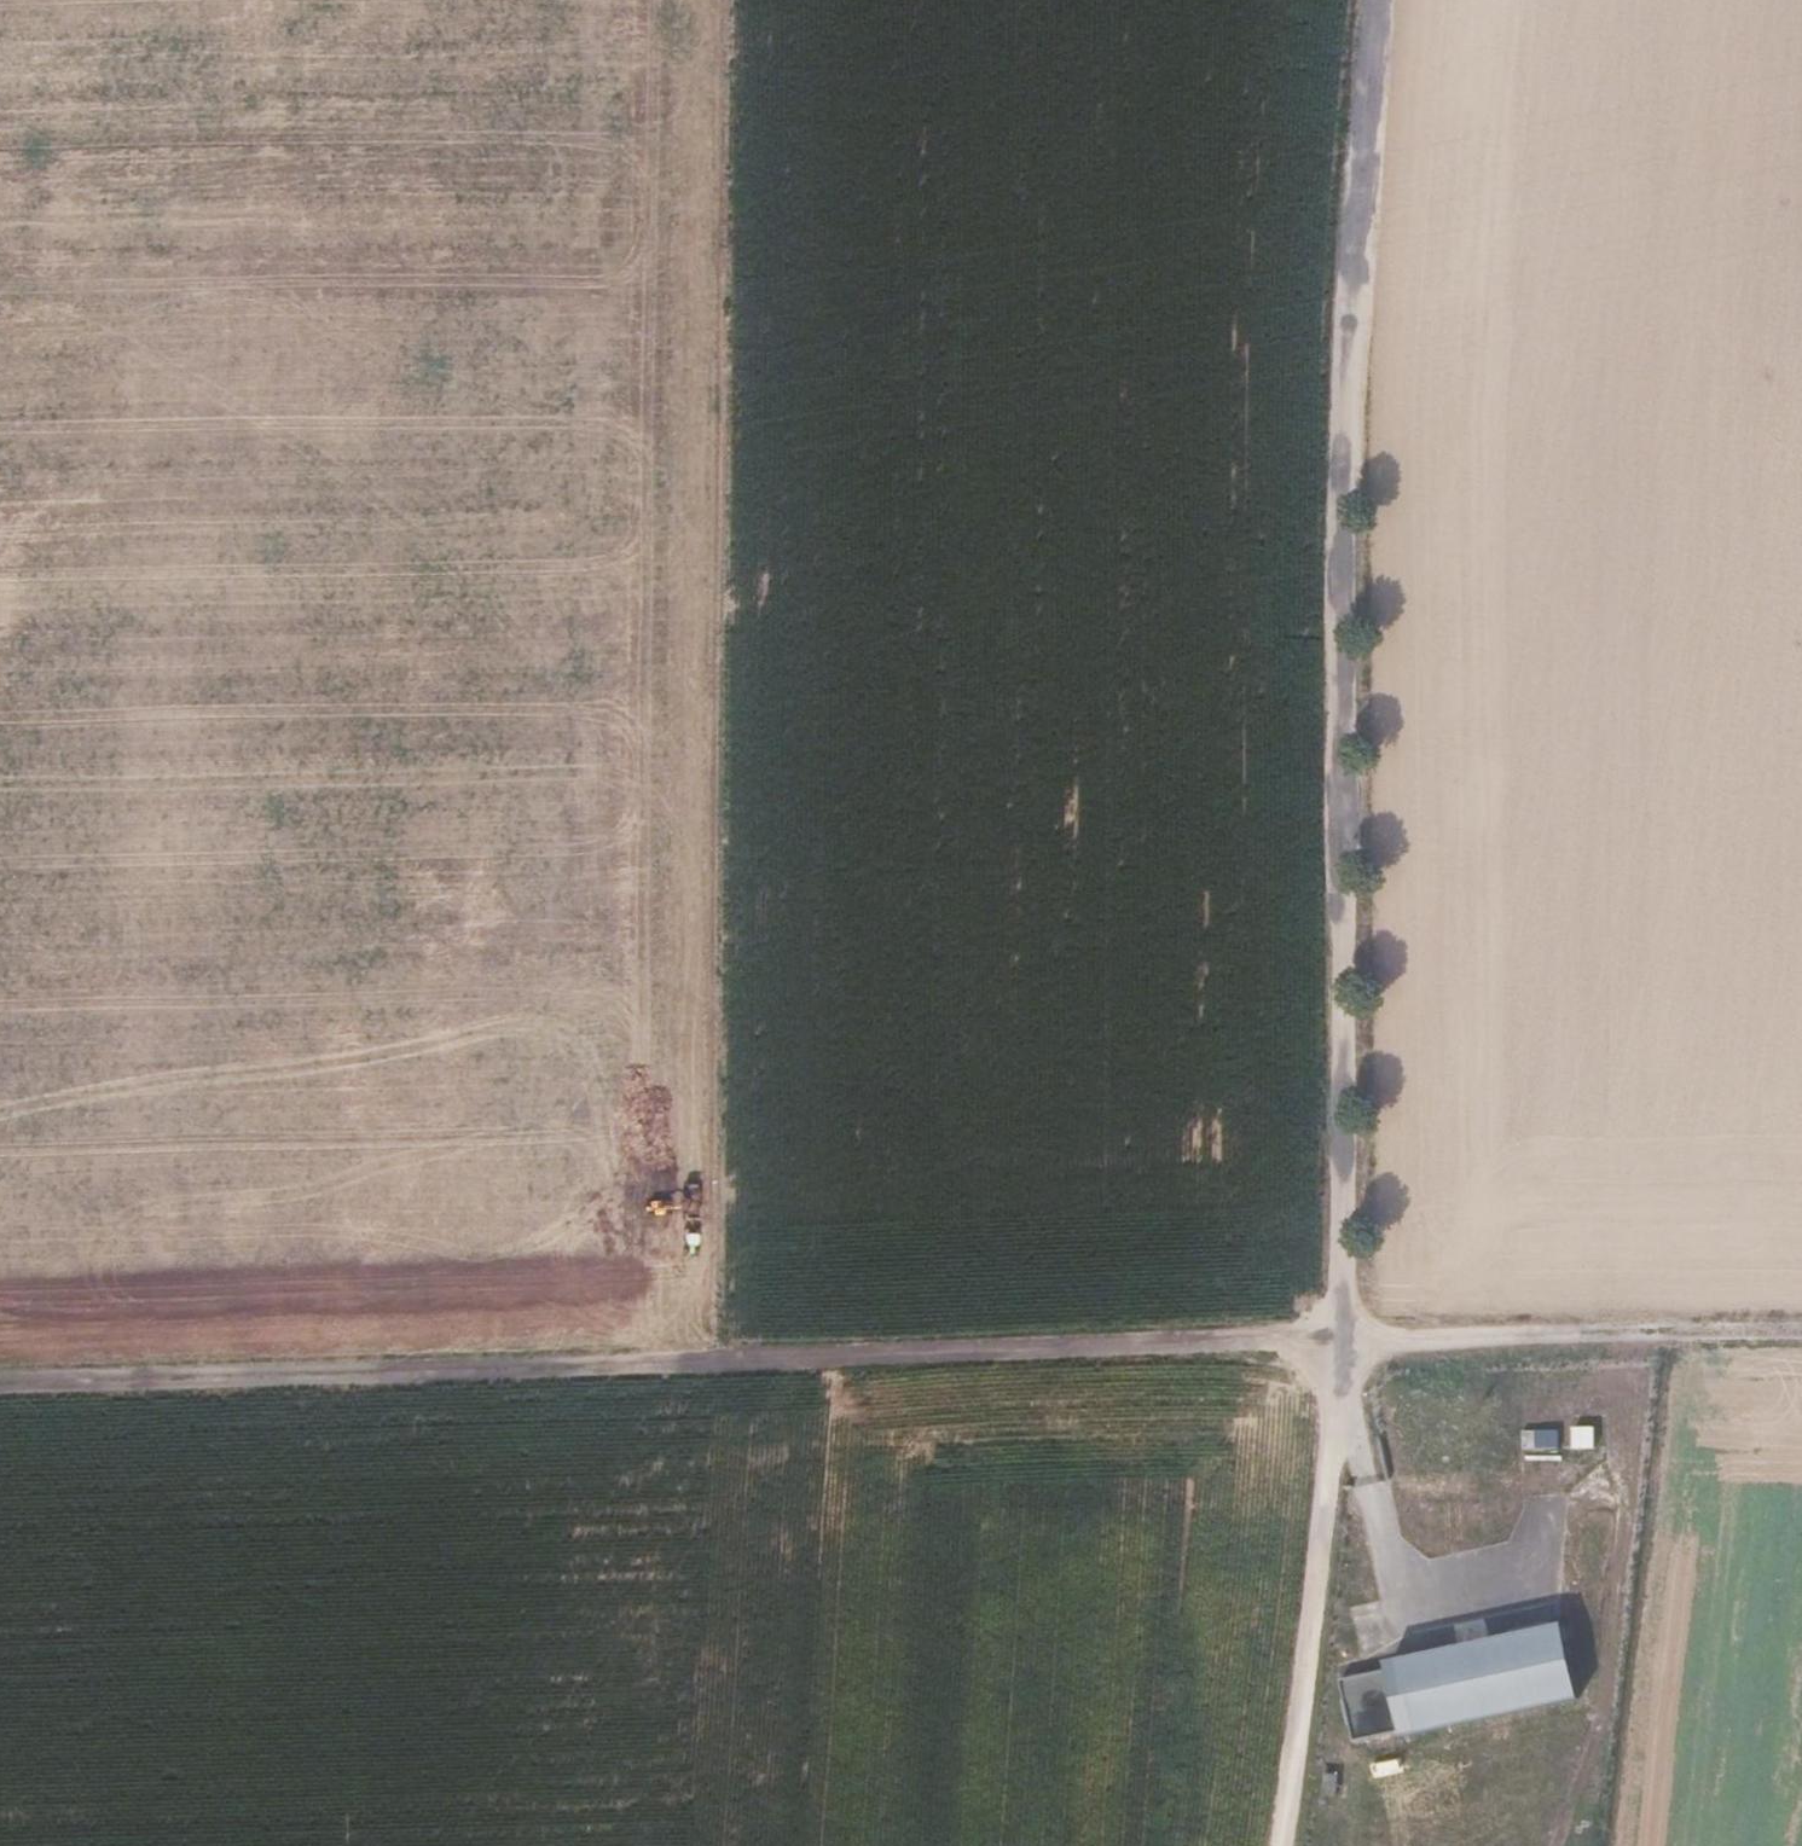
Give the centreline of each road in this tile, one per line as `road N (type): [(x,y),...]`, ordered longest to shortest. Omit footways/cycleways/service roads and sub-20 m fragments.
road 1 (track): [(1344,1348),(1347,322),(1376,0)]
road 2 (track): [(1344,1348),(0,1374)]
road 3 (track): [(1344,1348),(1283,1845)]
road 4 (track): [(1801,1334),(1344,1348)]

